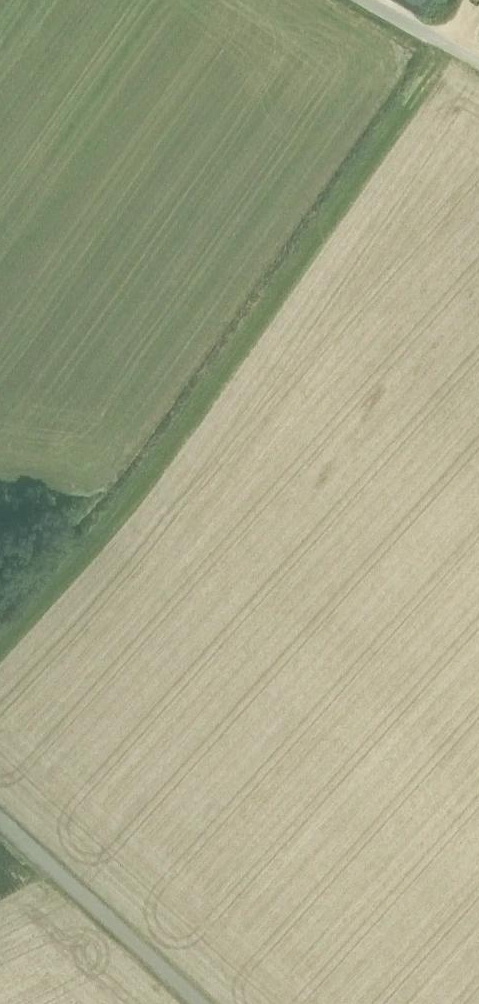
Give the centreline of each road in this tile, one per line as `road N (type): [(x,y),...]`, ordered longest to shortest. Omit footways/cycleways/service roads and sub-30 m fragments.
road 1 (unclassified): [(0,820),(198,1003)]
road 2 (unclassified): [(478,64),(365,0)]

